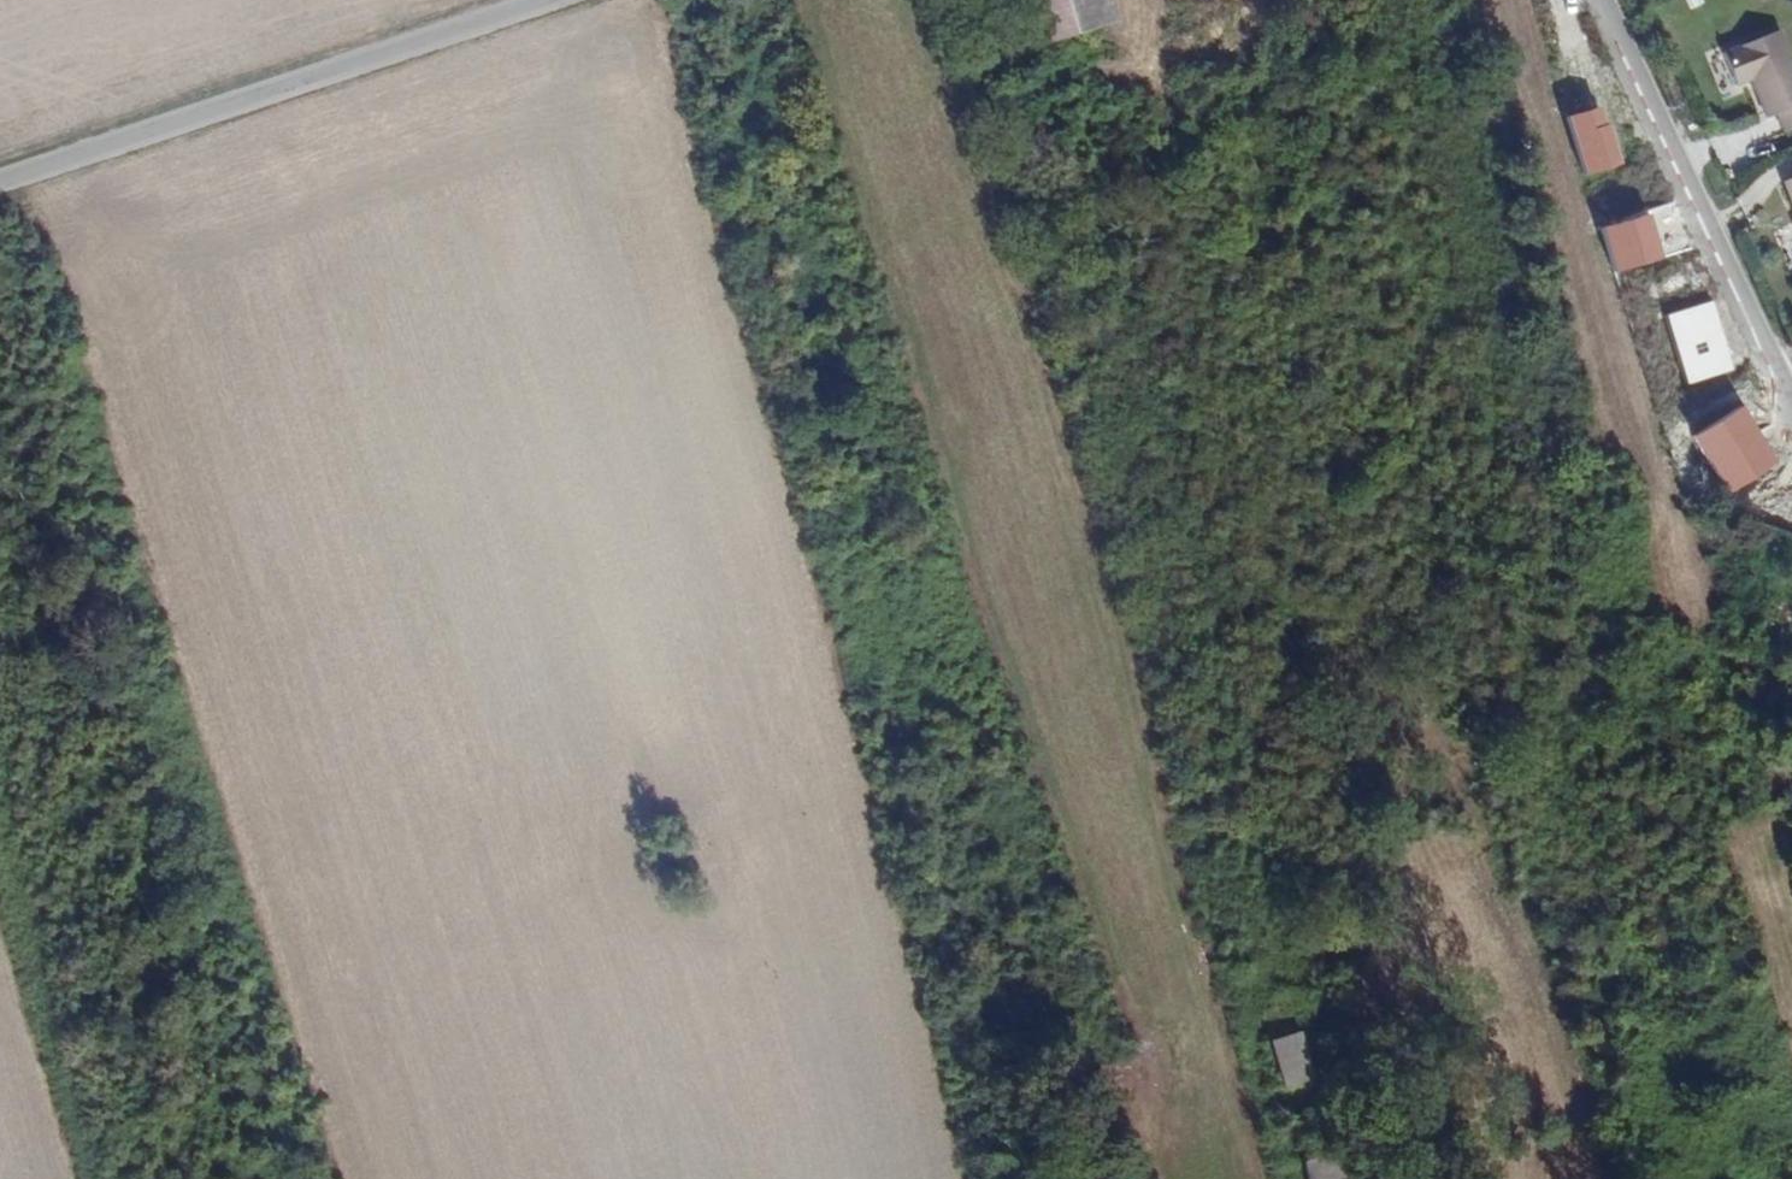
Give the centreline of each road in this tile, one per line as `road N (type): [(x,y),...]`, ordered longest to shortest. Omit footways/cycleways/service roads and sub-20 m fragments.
road 1 (unclassified): [(0,174),(537,0)]
road 2 (residential): [(1597,0),(1785,387)]

